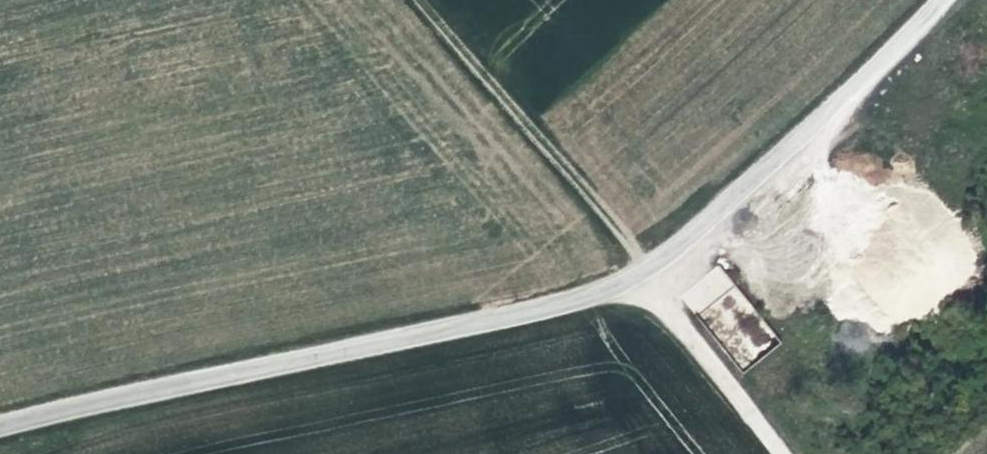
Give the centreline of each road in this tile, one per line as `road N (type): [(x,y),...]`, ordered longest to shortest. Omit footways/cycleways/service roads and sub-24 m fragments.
road 1 (tertiary): [(0,407),(650,263)]
road 2 (track): [(424,0),(650,263),(799,453)]
road 3 (tertiary): [(934,0),(804,141),(650,263)]

